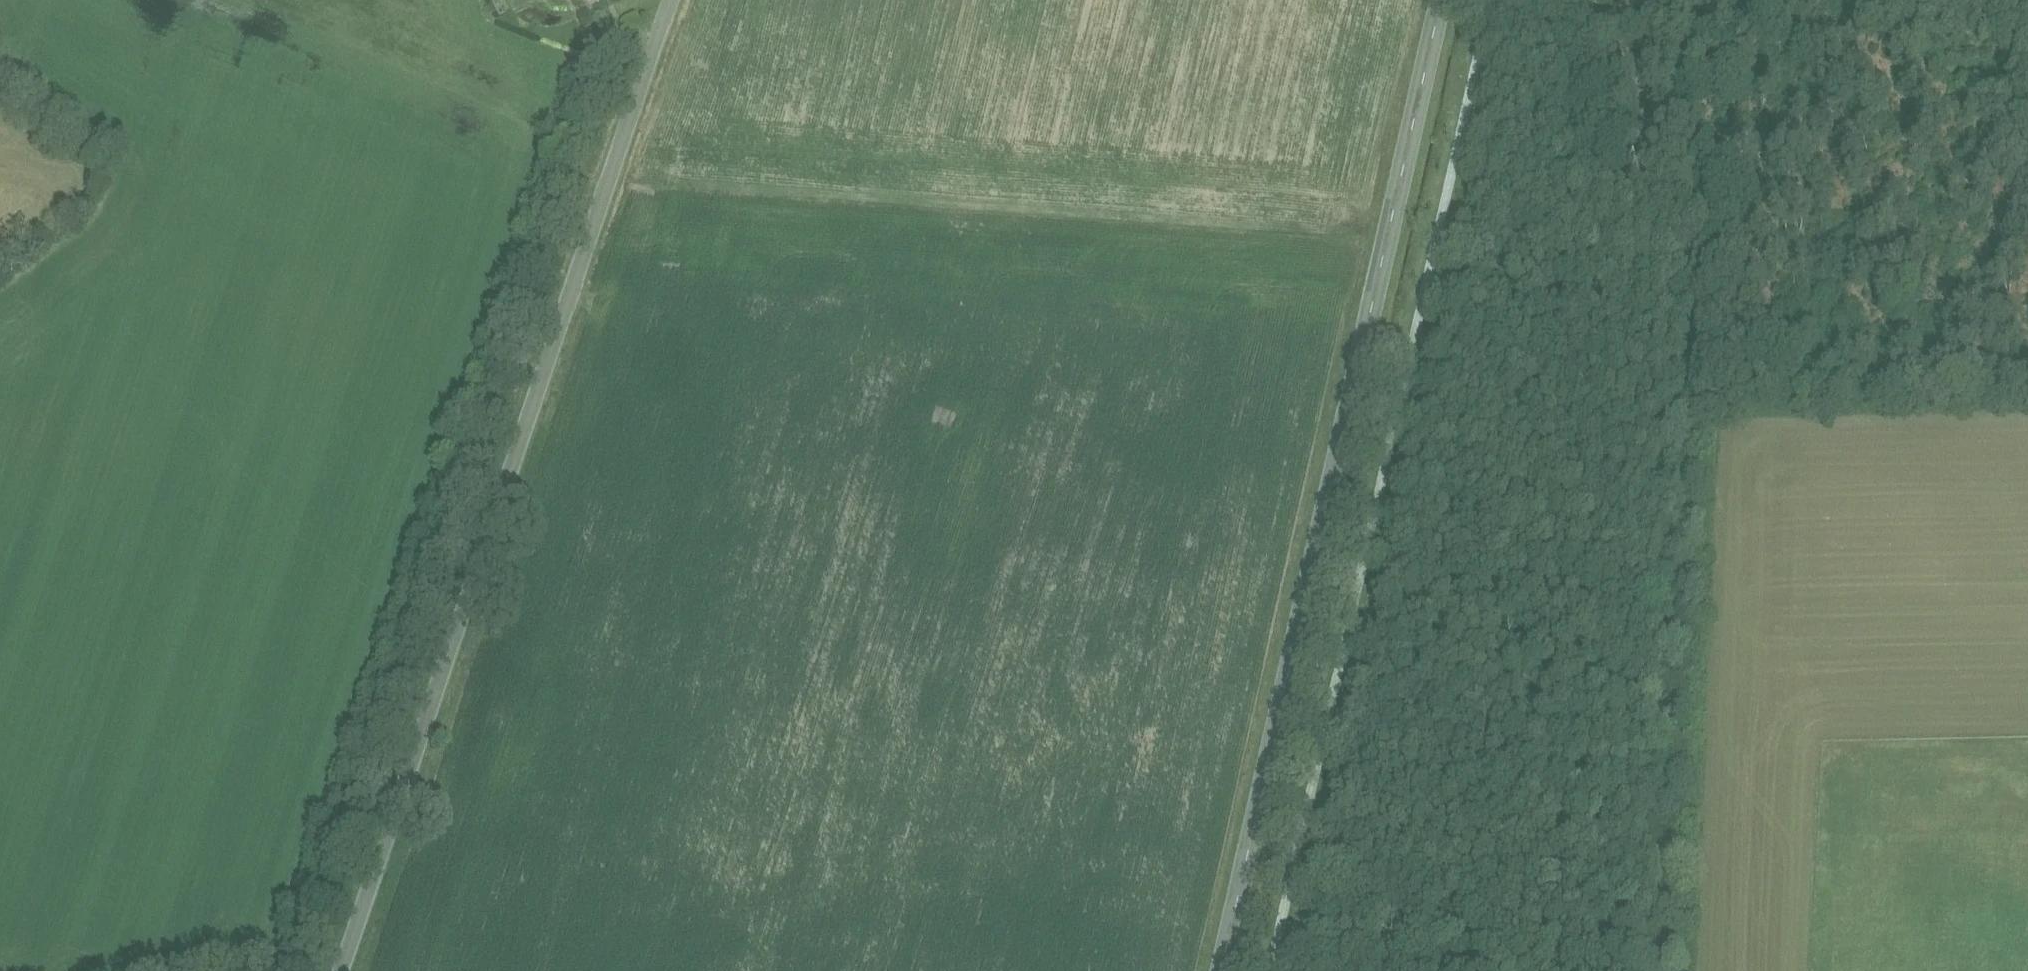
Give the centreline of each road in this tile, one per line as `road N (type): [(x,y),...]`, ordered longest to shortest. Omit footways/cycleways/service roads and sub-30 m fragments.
road 1 (unclassified): [(341,970),(670,0)]
road 2 (tertiary): [(1441,0),(1221,970)]

